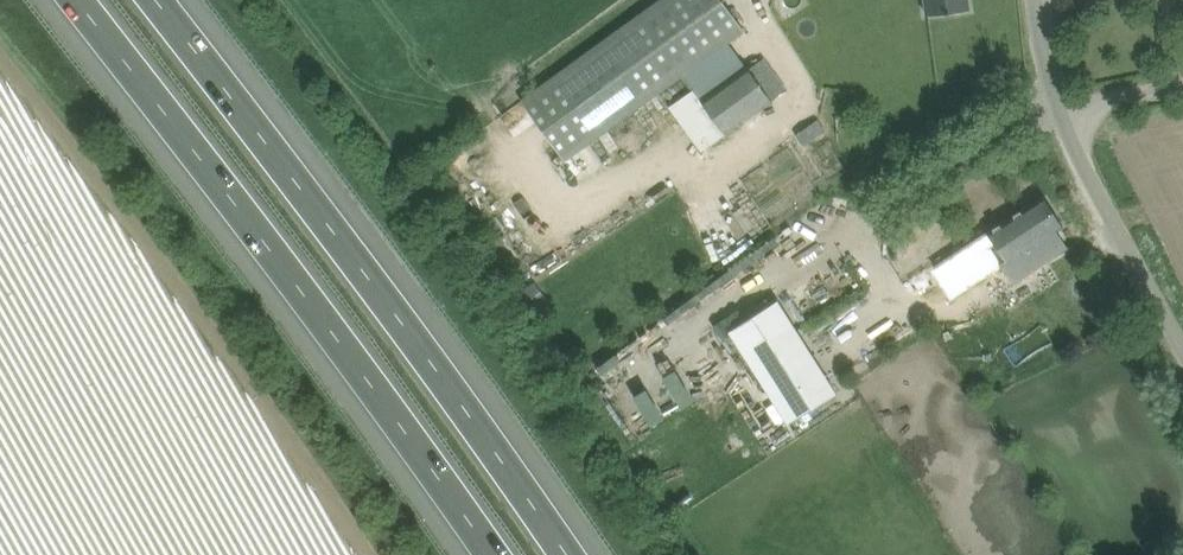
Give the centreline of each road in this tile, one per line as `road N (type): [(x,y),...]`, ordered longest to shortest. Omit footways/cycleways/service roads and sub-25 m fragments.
road 1 (motorway): [(74,0),(407,430),(489,554)]
road 2 (motorway): [(562,554),(438,372),(154,0)]
road 3 (unclassified): [(1182,349),(1055,115),(1037,0)]

